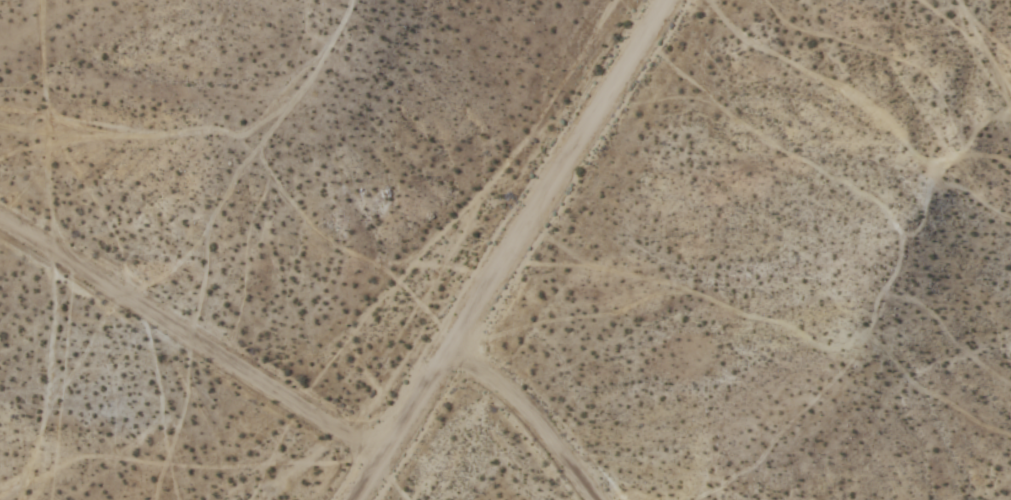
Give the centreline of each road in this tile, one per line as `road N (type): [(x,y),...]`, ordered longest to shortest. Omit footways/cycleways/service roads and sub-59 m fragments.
road 1 (track): [(672,0),(358,499)]
road 2 (track): [(386,459),(0,224)]
road 3 (track): [(450,356),(520,406),(597,499)]

